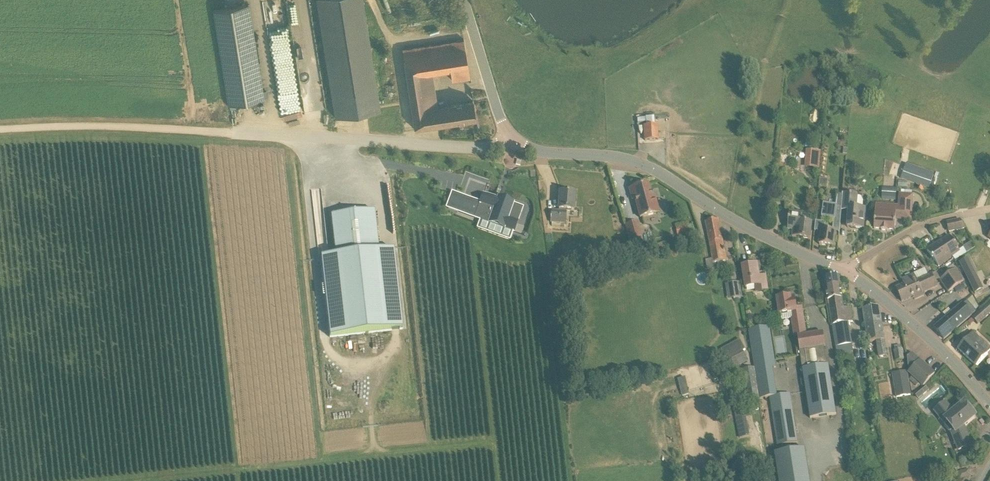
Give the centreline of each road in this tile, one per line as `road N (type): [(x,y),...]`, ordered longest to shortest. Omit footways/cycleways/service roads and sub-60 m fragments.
road 1 (track): [(511,138),(489,148),(228,131),(0,134)]
road 2 (residential): [(846,269),(748,228),(641,163),(527,148),(511,138),(496,114),(467,0)]
road 3 (residential): [(989,407),(953,360),(846,269)]
road 4 (unclassified): [(846,269),(918,227),(989,206)]

